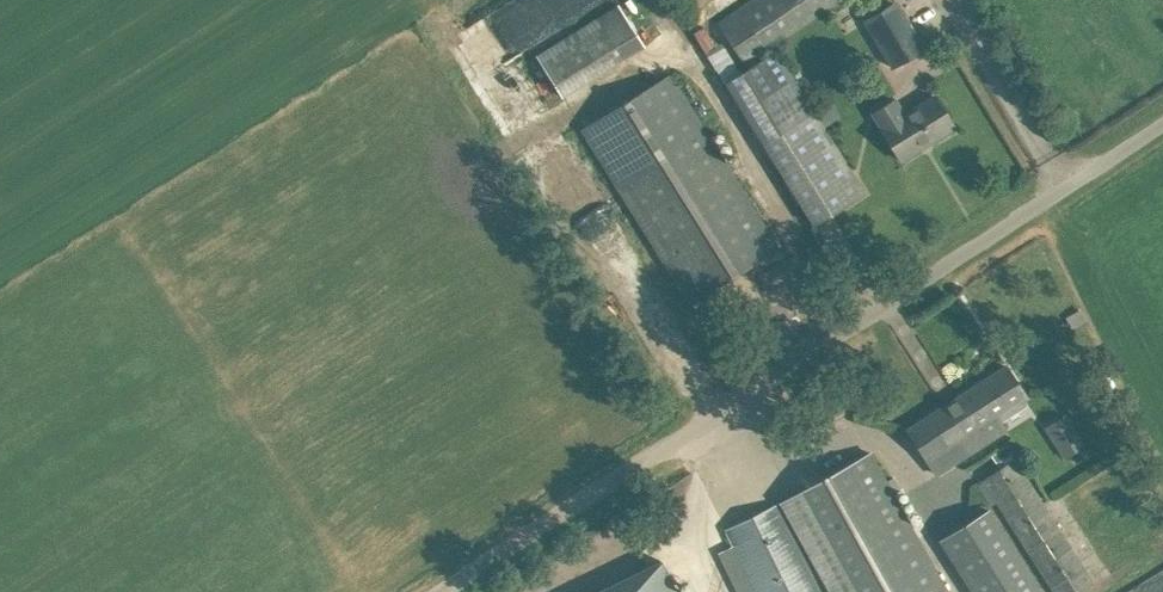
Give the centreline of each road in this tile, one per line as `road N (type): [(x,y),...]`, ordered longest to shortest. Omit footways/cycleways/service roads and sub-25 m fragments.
road 1 (unclassified): [(784,382),(1162,132)]
road 2 (track): [(455,591),(784,382)]

